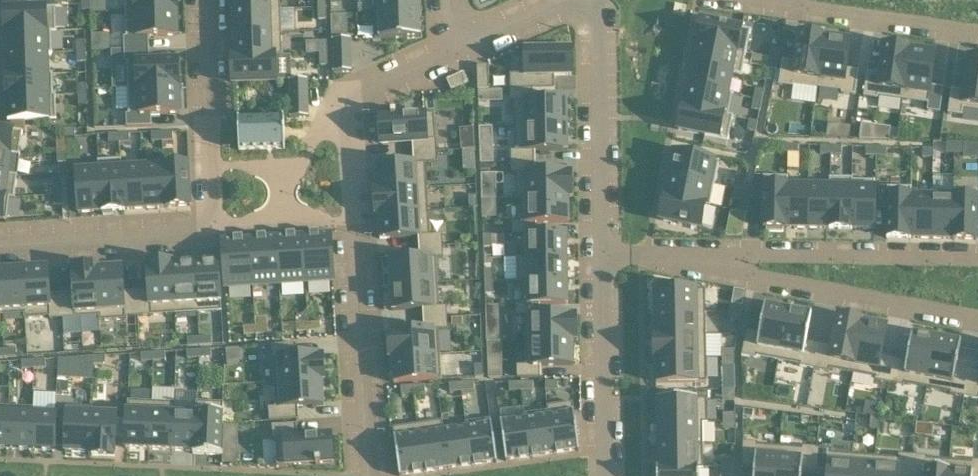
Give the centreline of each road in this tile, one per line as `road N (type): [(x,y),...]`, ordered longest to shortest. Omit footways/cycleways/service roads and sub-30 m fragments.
road 1 (residential): [(367,475),(343,96),(458,48)]
road 2 (residential): [(0,242),(213,229),(208,0)]
road 3 (residential): [(977,319),(664,256)]
road 4 (residential): [(977,258),(664,256)]
road 5 (residential): [(598,255),(595,0)]
road 6 (residential): [(605,475),(598,255)]
road 7 (residential): [(786,0),(977,29)]

